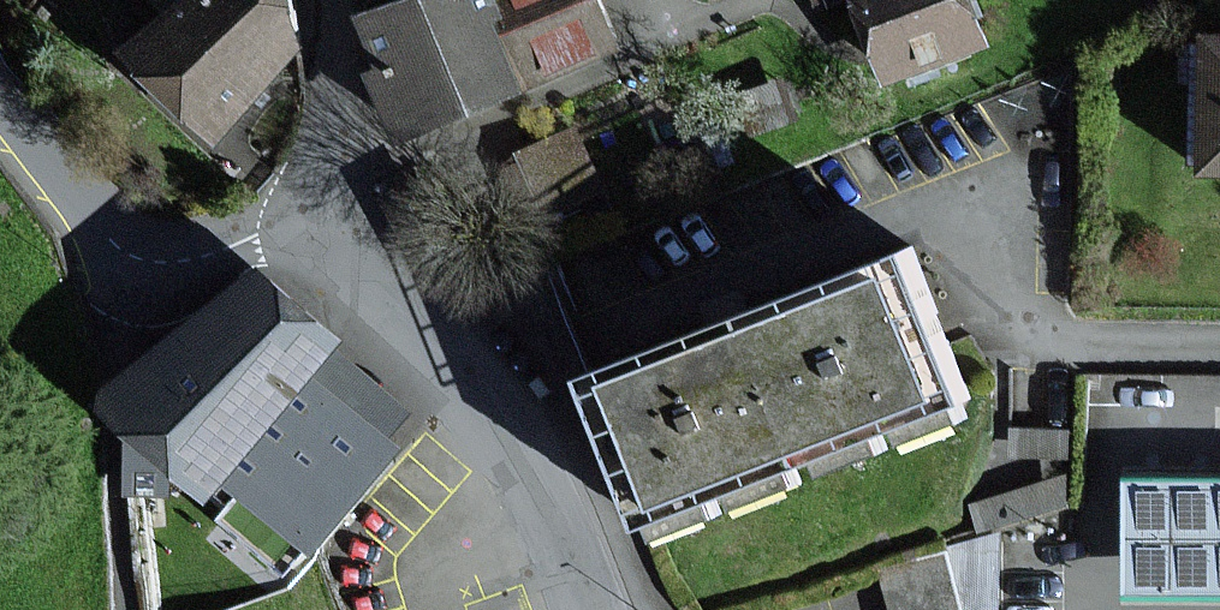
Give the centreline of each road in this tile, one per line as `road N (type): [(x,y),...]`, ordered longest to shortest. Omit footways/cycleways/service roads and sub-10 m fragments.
road 1 (residential): [(577,609),(405,329),(300,232)]
road 2 (residential): [(300,232),(206,255),(131,250),(0,100)]
road 3 (residential): [(300,232),(321,182),(312,0)]

